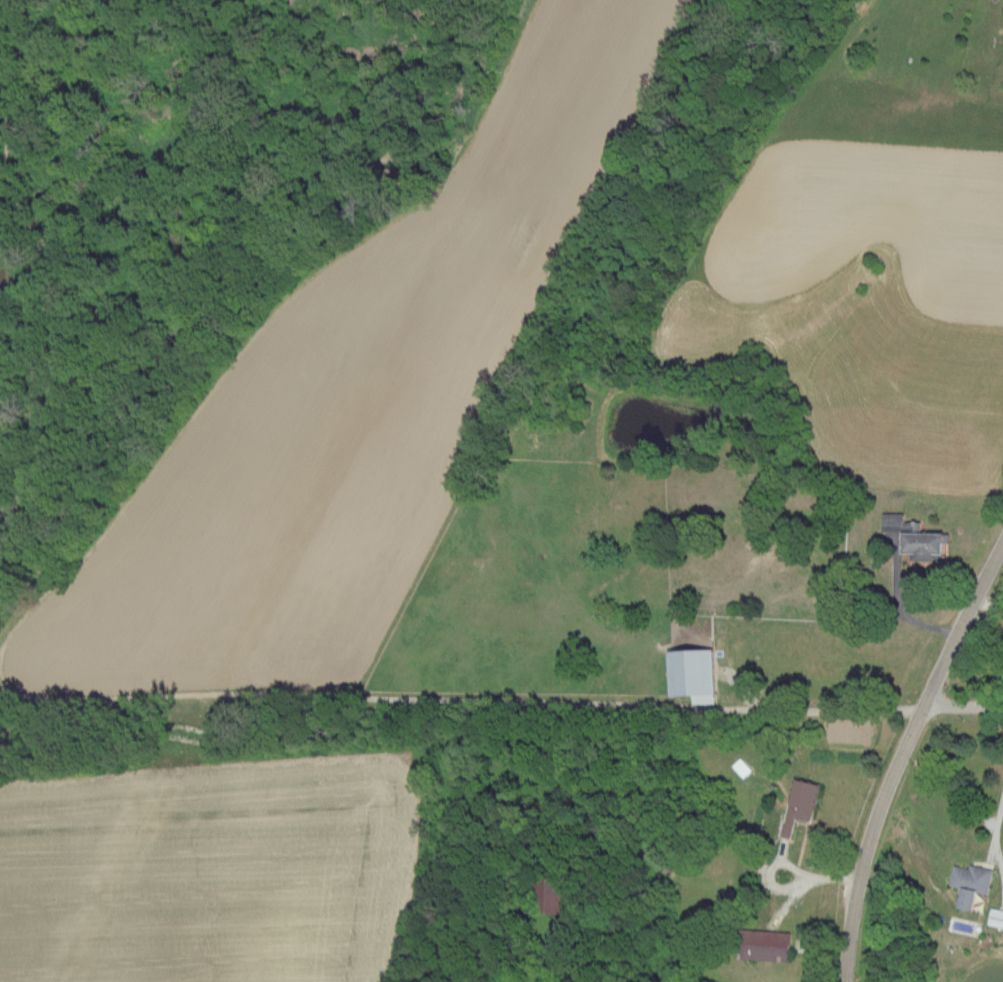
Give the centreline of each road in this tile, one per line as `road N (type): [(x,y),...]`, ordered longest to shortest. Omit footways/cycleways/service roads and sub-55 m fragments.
road 1 (tertiary): [(844,981),(859,863),(878,801),(1002,537)]

